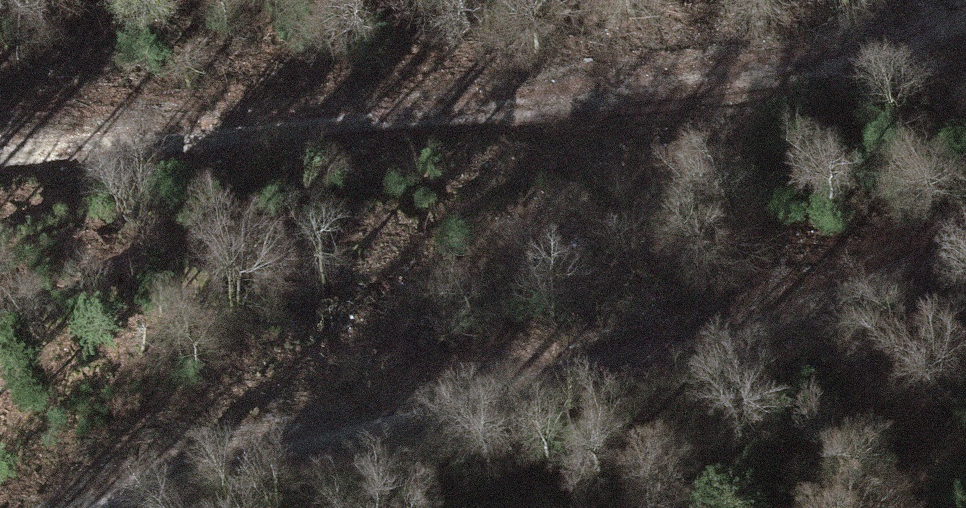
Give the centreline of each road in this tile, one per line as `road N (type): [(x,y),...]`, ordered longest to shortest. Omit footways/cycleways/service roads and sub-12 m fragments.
road 1 (track): [(965,188),(522,369),(84,470),(14,507)]
road 2 (track): [(0,177),(677,71),(928,41),(965,10)]

